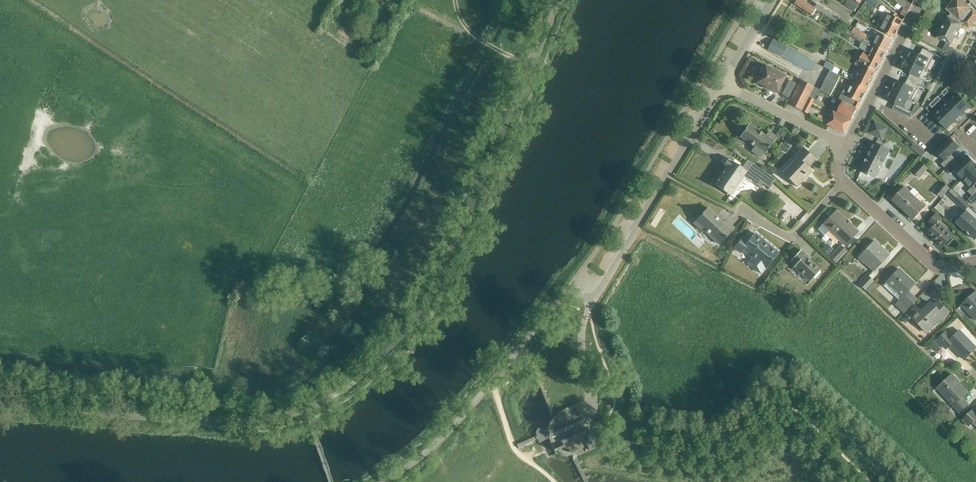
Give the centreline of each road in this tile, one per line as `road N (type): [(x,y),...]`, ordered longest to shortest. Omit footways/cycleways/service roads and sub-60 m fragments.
road 1 (unclassified): [(382,481),(453,426),(568,289),(589,305),(724,83)]
road 2 (unclassified): [(337,396),(397,340),(435,285),(558,0)]
road 3 (unclassified): [(337,396),(292,414),(252,419),(0,405)]
road 4 (residential): [(975,262),(932,265),(843,183)]
road 5 (residential): [(847,146),(921,0)]
road 6 (residential): [(724,83),(847,146)]
road 7 (residential): [(739,209),(792,238),(843,183)]

